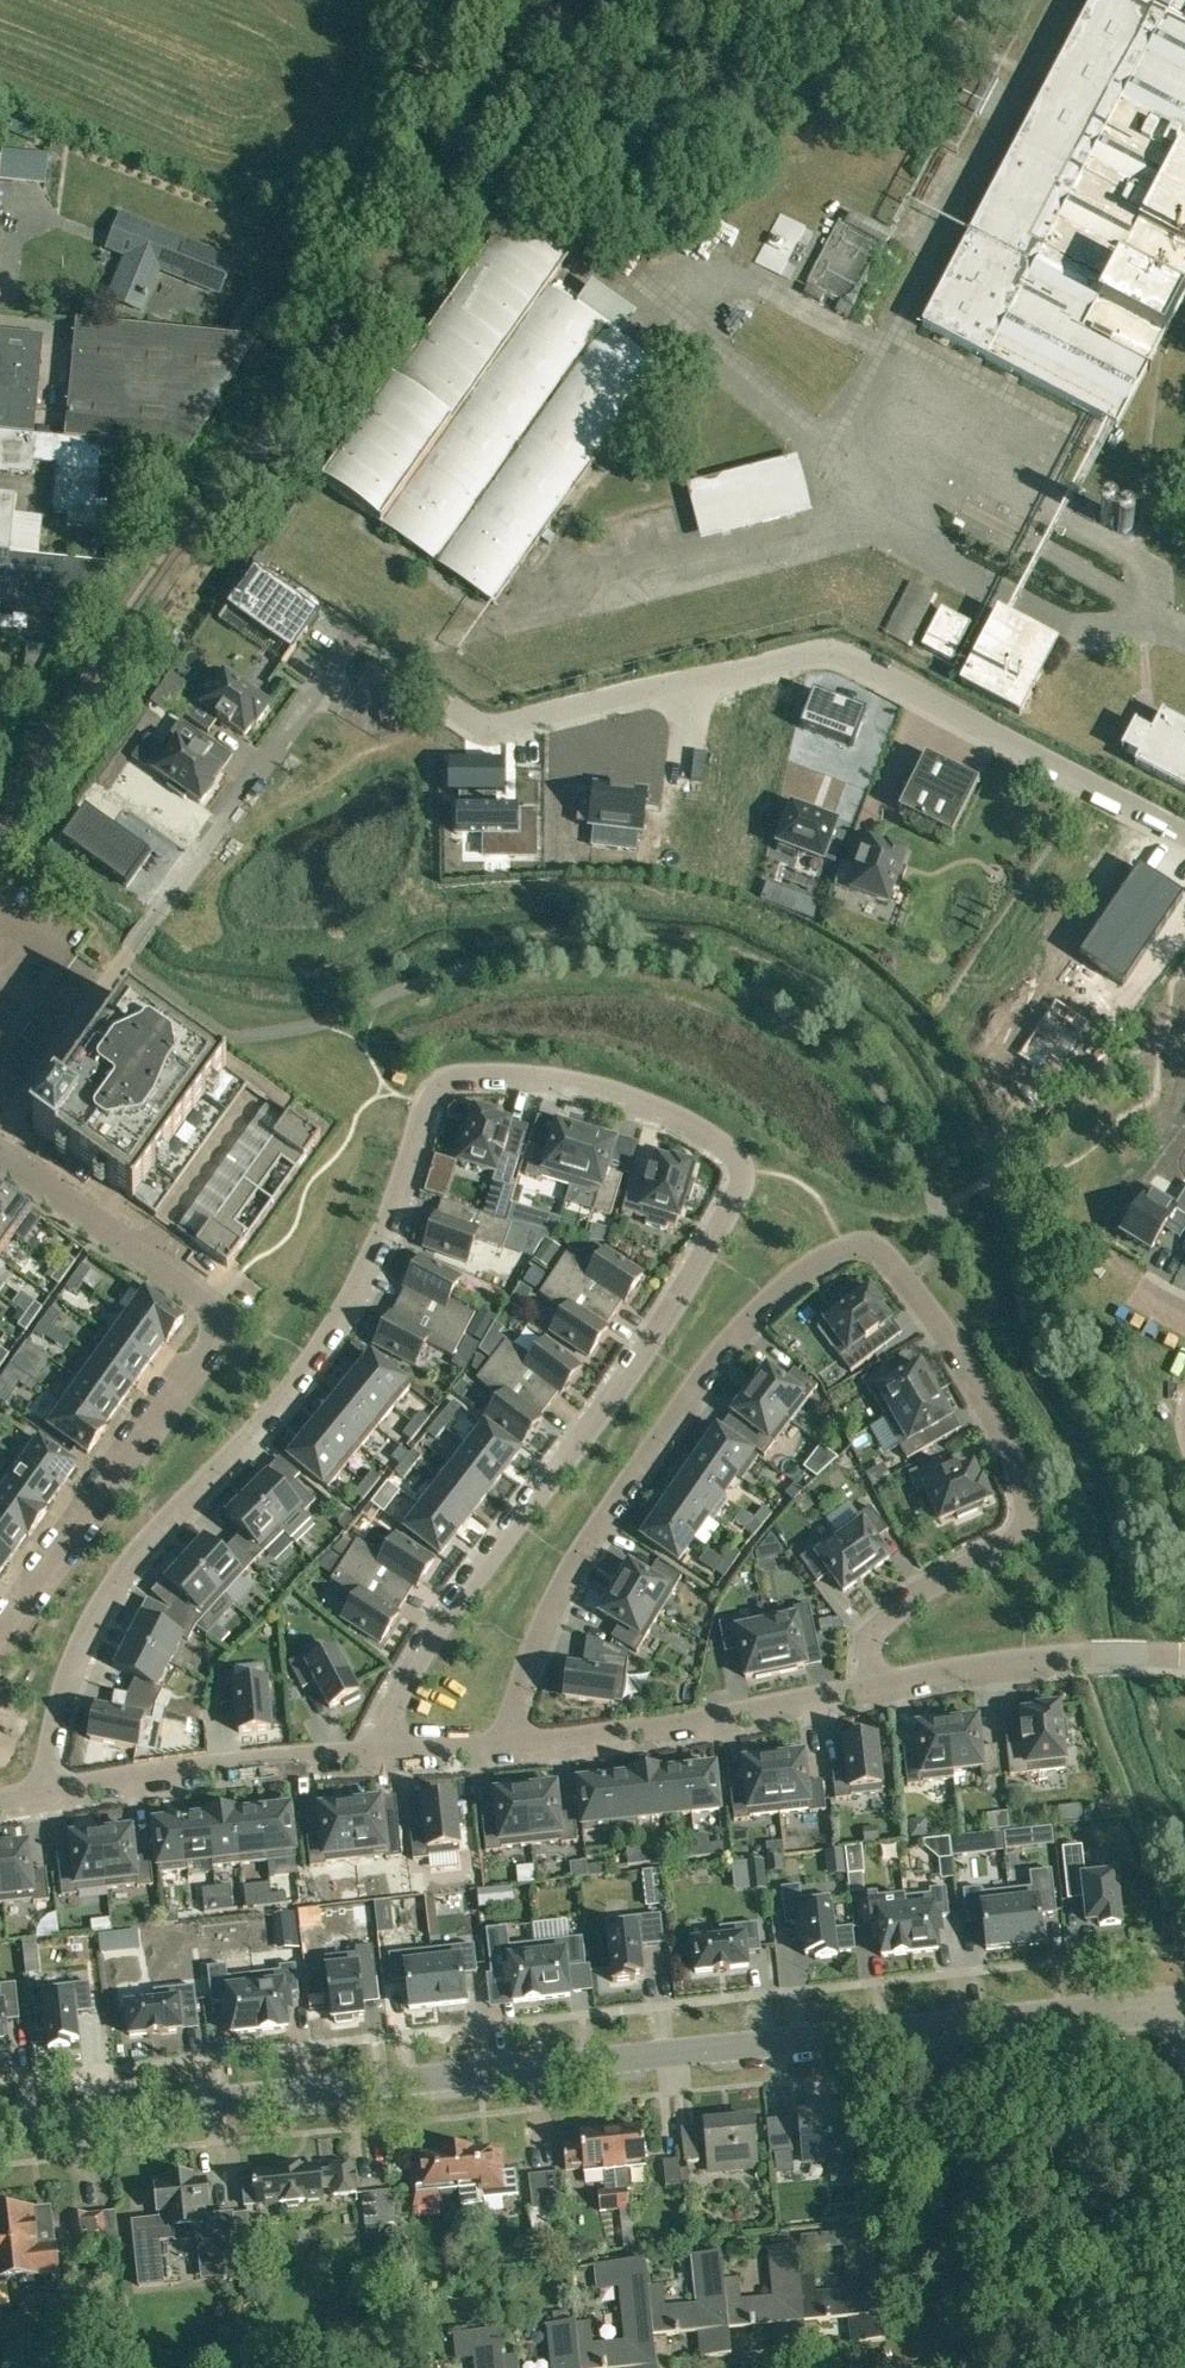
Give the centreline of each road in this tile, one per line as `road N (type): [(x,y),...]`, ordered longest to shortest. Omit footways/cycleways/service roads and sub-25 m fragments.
road 1 (residential): [(46,1798),(58,1719),(86,1630),(139,1552),(251,1440),(305,1371),(393,1218),(426,1102),(441,1084),(516,1081),(654,1110),(732,1153),(743,1172),(740,1189),(630,1377),(460,1599),(397,1710),(387,1756)]
road 2 (residential): [(502,1752),(555,1603),(609,1510),(742,1328),(798,1276),(869,1250),(910,1283),(950,1335),(1017,1460),(1025,1504),(1021,1530),(995,1553),(875,1624),(864,1646),(874,1693)]
road 3 (tertiary): [(0,2130),(931,2026)]
road 4 (residential): [(0,1632),(229,1327),(0,1164)]
road 5 (residential): [(679,682),(803,654),(856,660),(1184,832)]
road 6 (residential): [(874,1693),(502,1752)]
road 7 (residential): [(149,921),(359,625)]
road 8 (residential): [(931,2026),(958,2362),(949,2367)]
road 9 (residential): [(387,1756),(158,1776),(46,1798)]
road 10 (residential): [(1184,1660),(1025,1664),(874,1693)]
road 11 (tertiary): [(931,2026),(1184,2003)]
road 12 (residential): [(452,702),(493,724),(679,682)]
road 13 (residential): [(0,1135),(123,958)]

